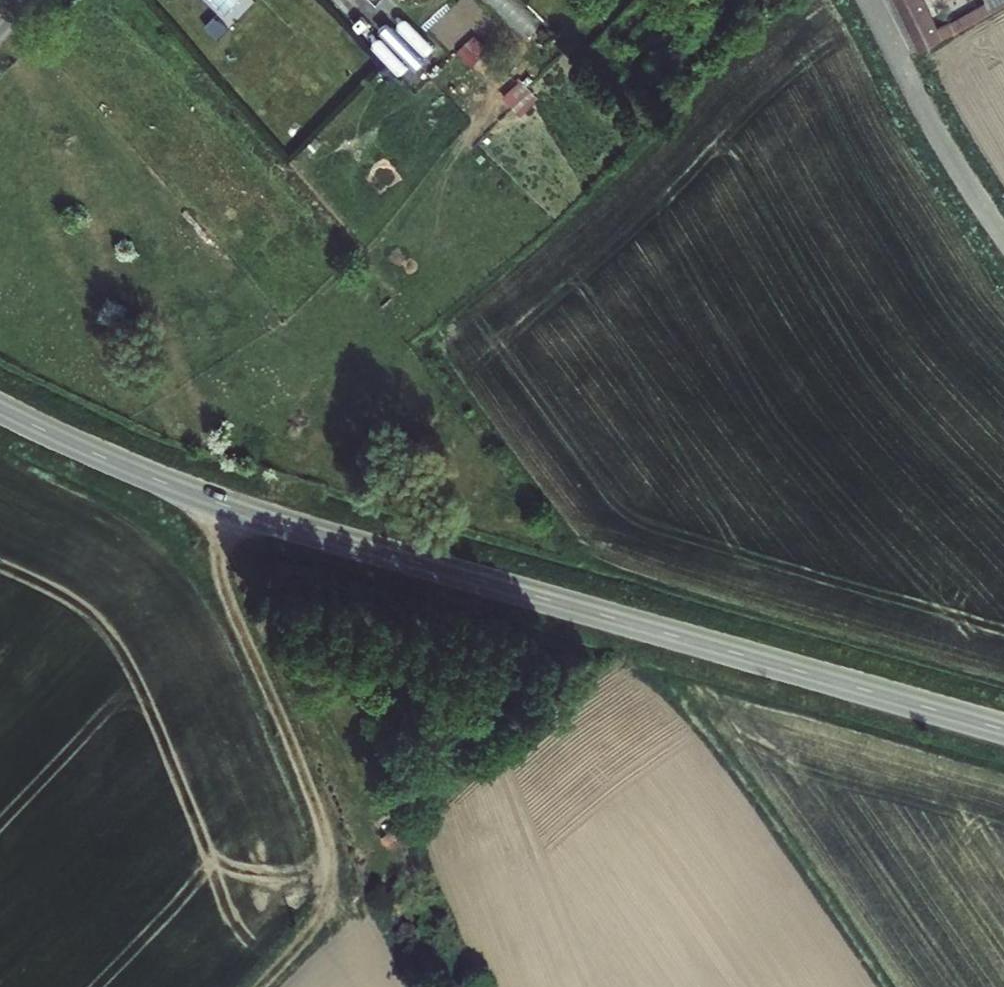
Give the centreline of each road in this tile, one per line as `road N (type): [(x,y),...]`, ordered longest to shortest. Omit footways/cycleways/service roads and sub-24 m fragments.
road 1 (tertiary): [(0,410),(257,516),(1003,732)]
road 2 (track): [(216,502),(219,578),(331,839),(329,900),(305,946),(263,986)]
road 3 (residential): [(1003,235),(935,132),(866,0)]

